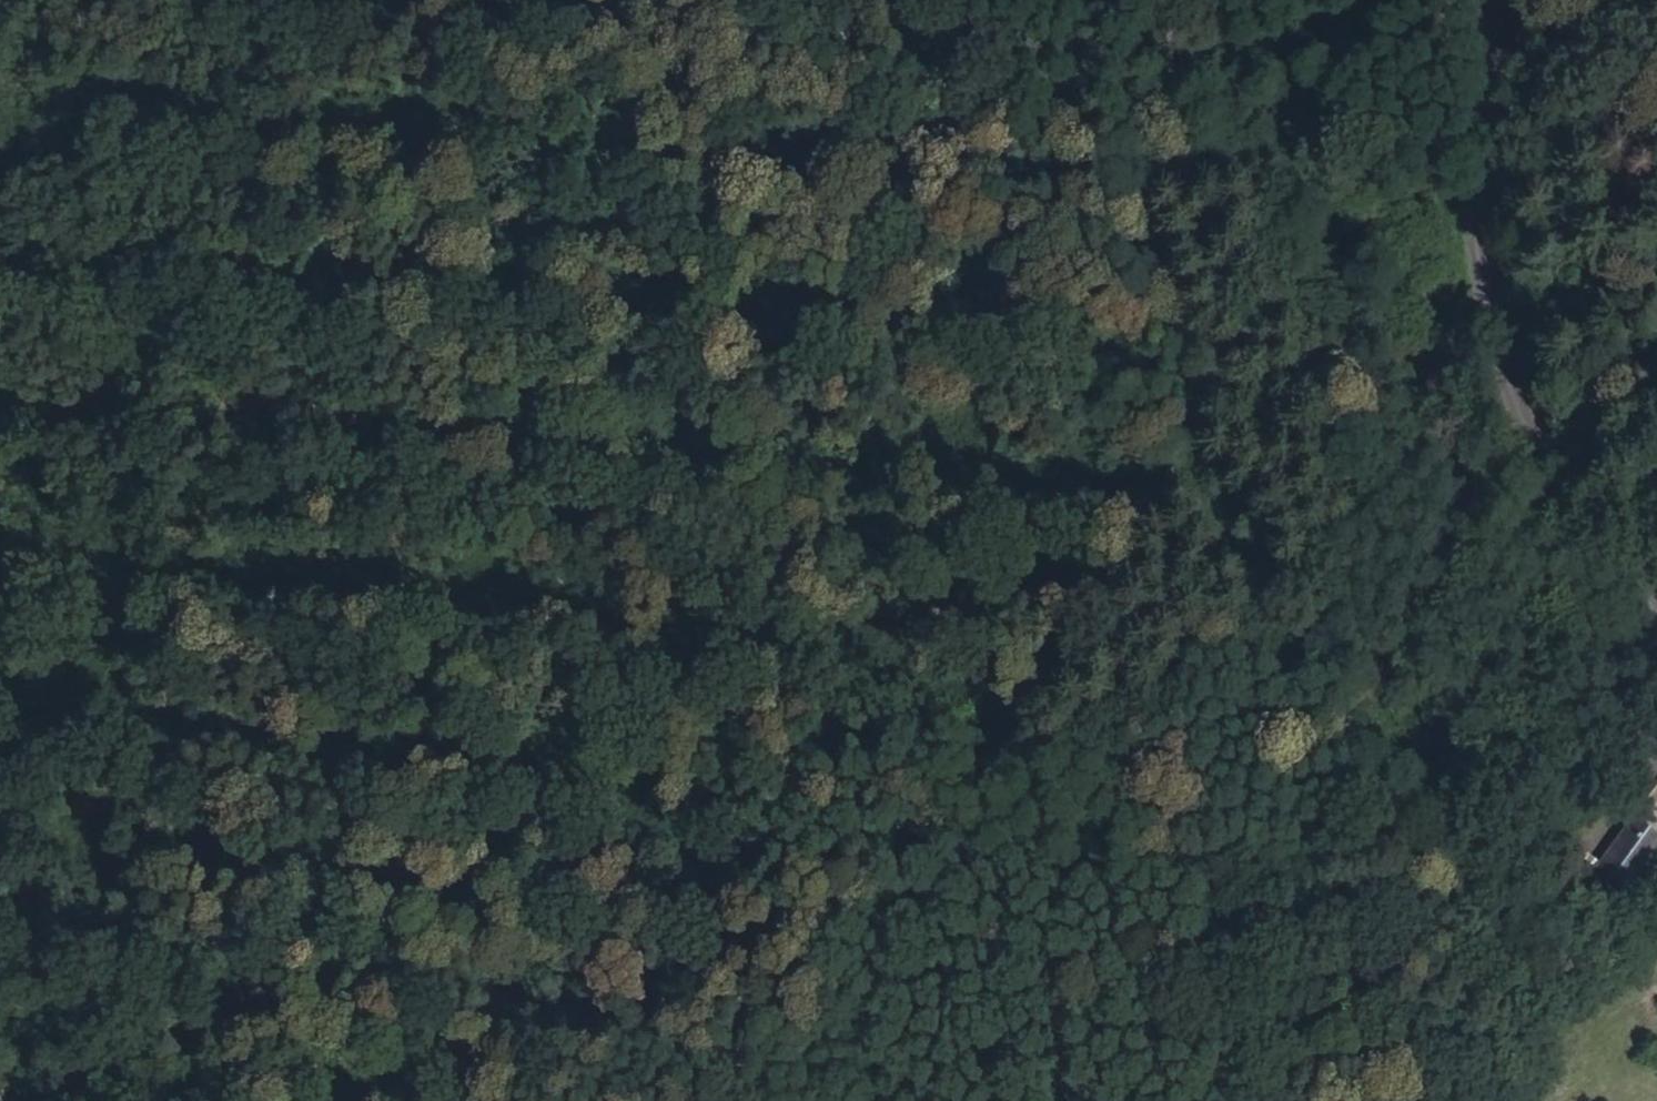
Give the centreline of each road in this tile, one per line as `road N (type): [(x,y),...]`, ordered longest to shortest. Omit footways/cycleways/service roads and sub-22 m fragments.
road 1 (secondary): [(1472,0),(1474,215),(1516,402),(1593,536),(1656,604)]

